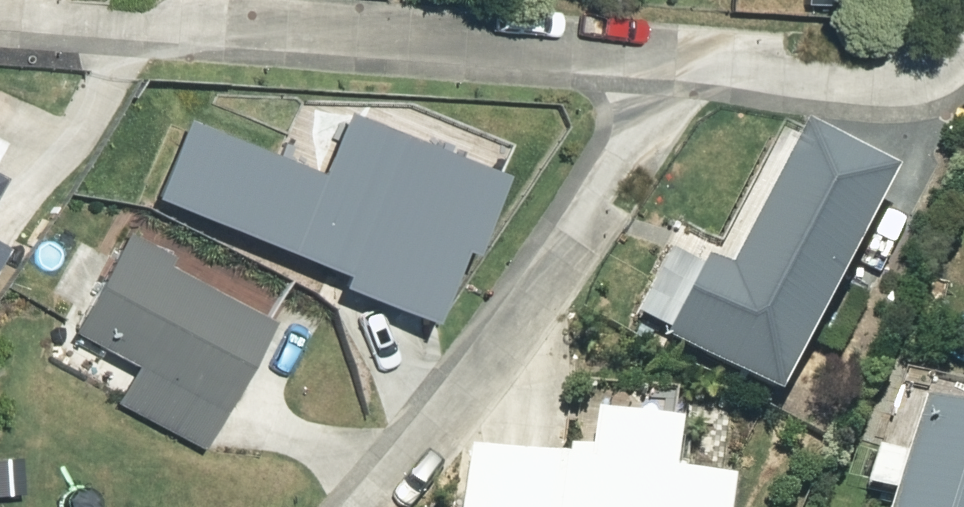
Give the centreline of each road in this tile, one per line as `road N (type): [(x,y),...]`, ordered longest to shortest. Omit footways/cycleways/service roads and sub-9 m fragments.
road 1 (residential): [(644,65),(0,12)]
road 2 (residential): [(644,65),(605,138),(336,506)]
road 3 (residential): [(963,33),(936,64),(881,75),(644,65)]

